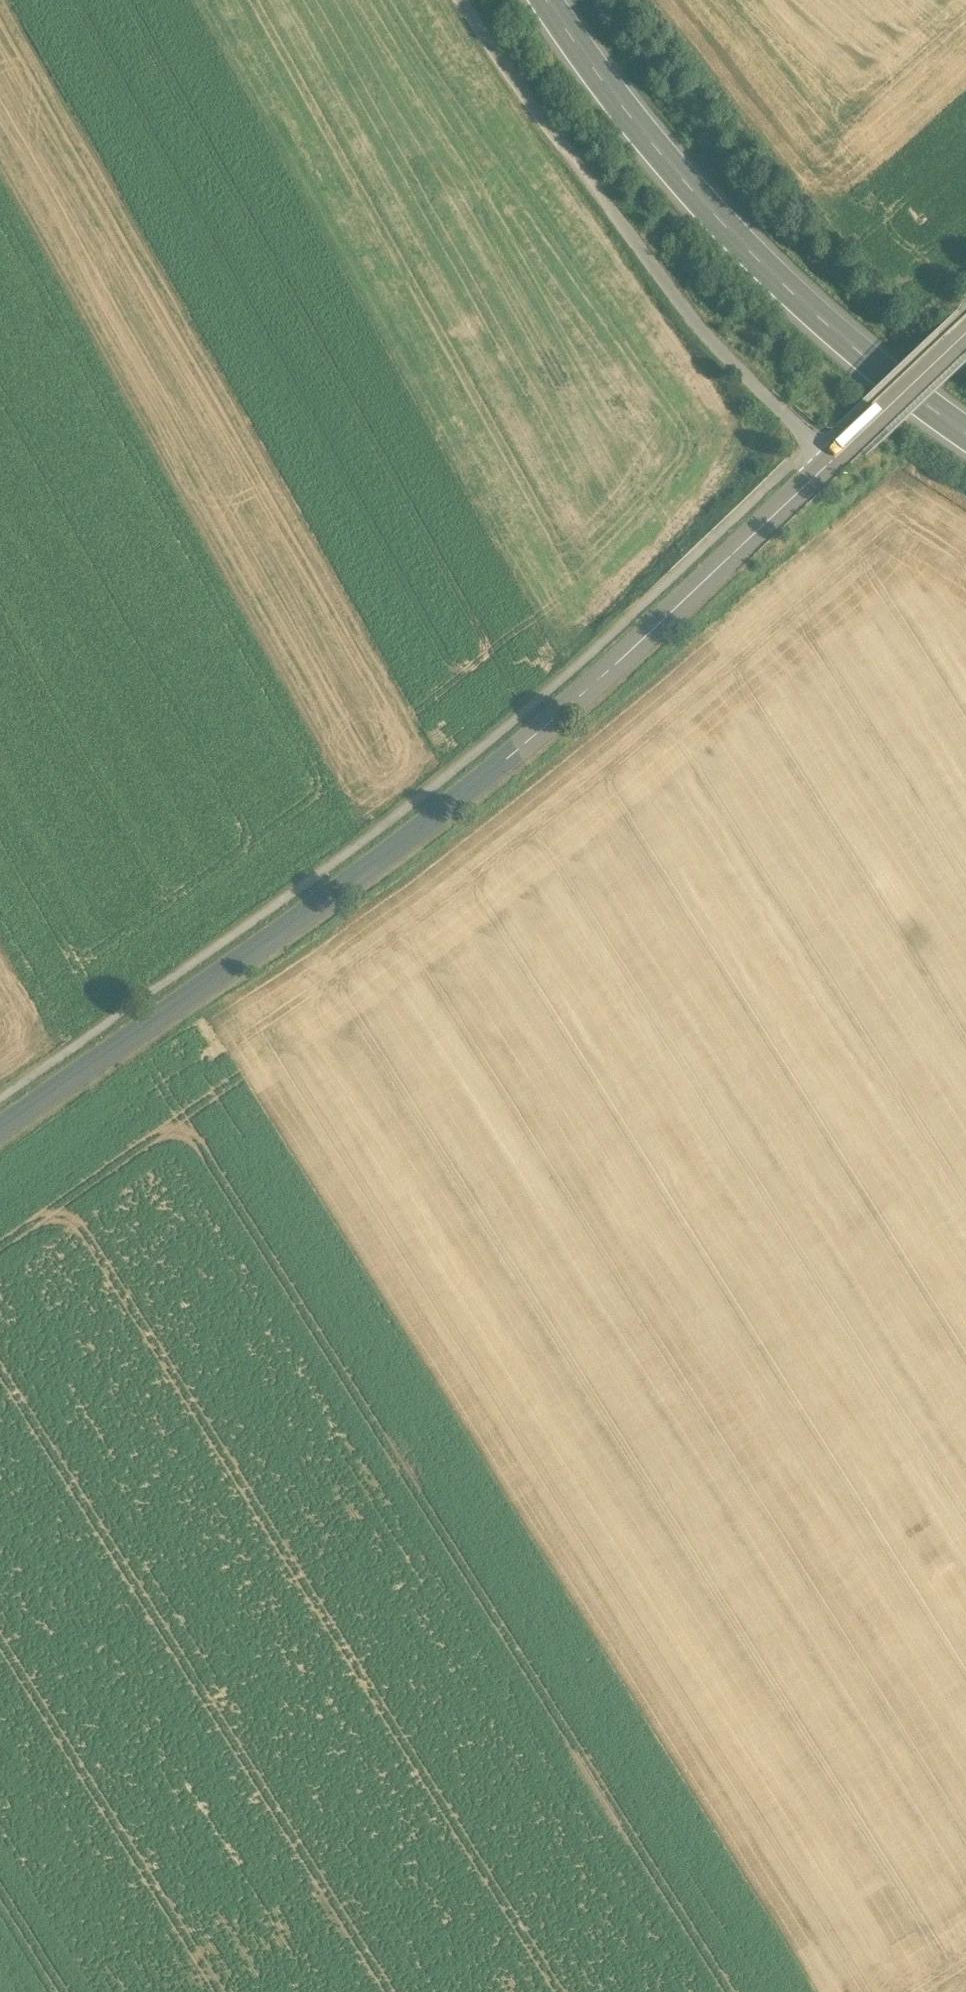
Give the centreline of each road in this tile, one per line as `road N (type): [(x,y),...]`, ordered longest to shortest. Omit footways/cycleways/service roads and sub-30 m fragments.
road 1 (unclassified): [(965,340),(563,713),(420,831),(0,1130)]
road 2 (primary): [(544,0),(692,194),(815,316),(965,434)]
road 3 (track): [(456,0),(684,318),(829,466)]

